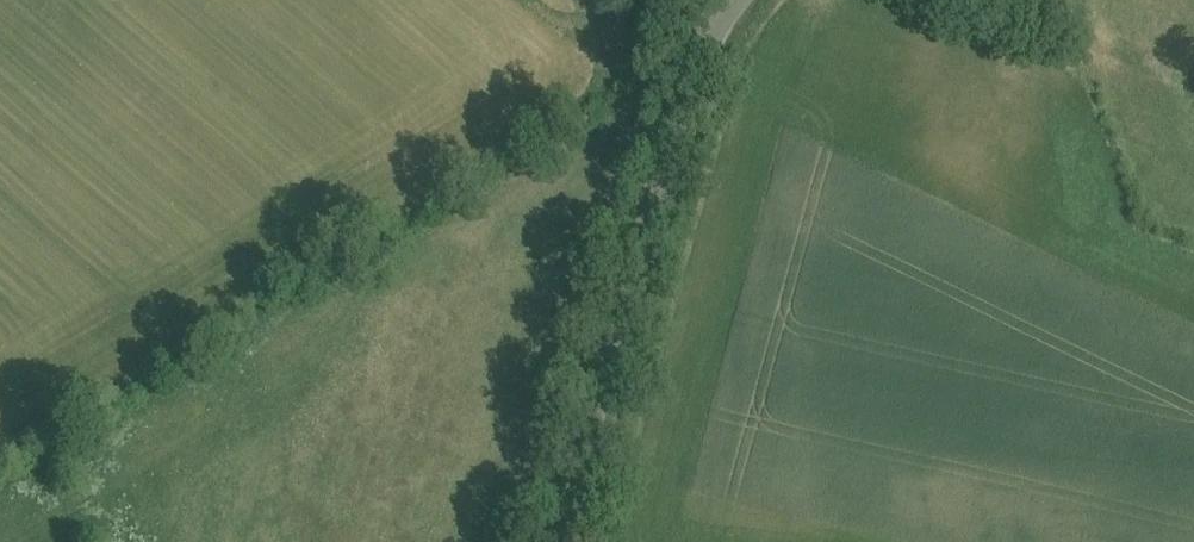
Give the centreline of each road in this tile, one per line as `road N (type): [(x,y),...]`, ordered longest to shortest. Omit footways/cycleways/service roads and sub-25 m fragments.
road 1 (tertiary): [(558,541),(689,92),(738,0)]

